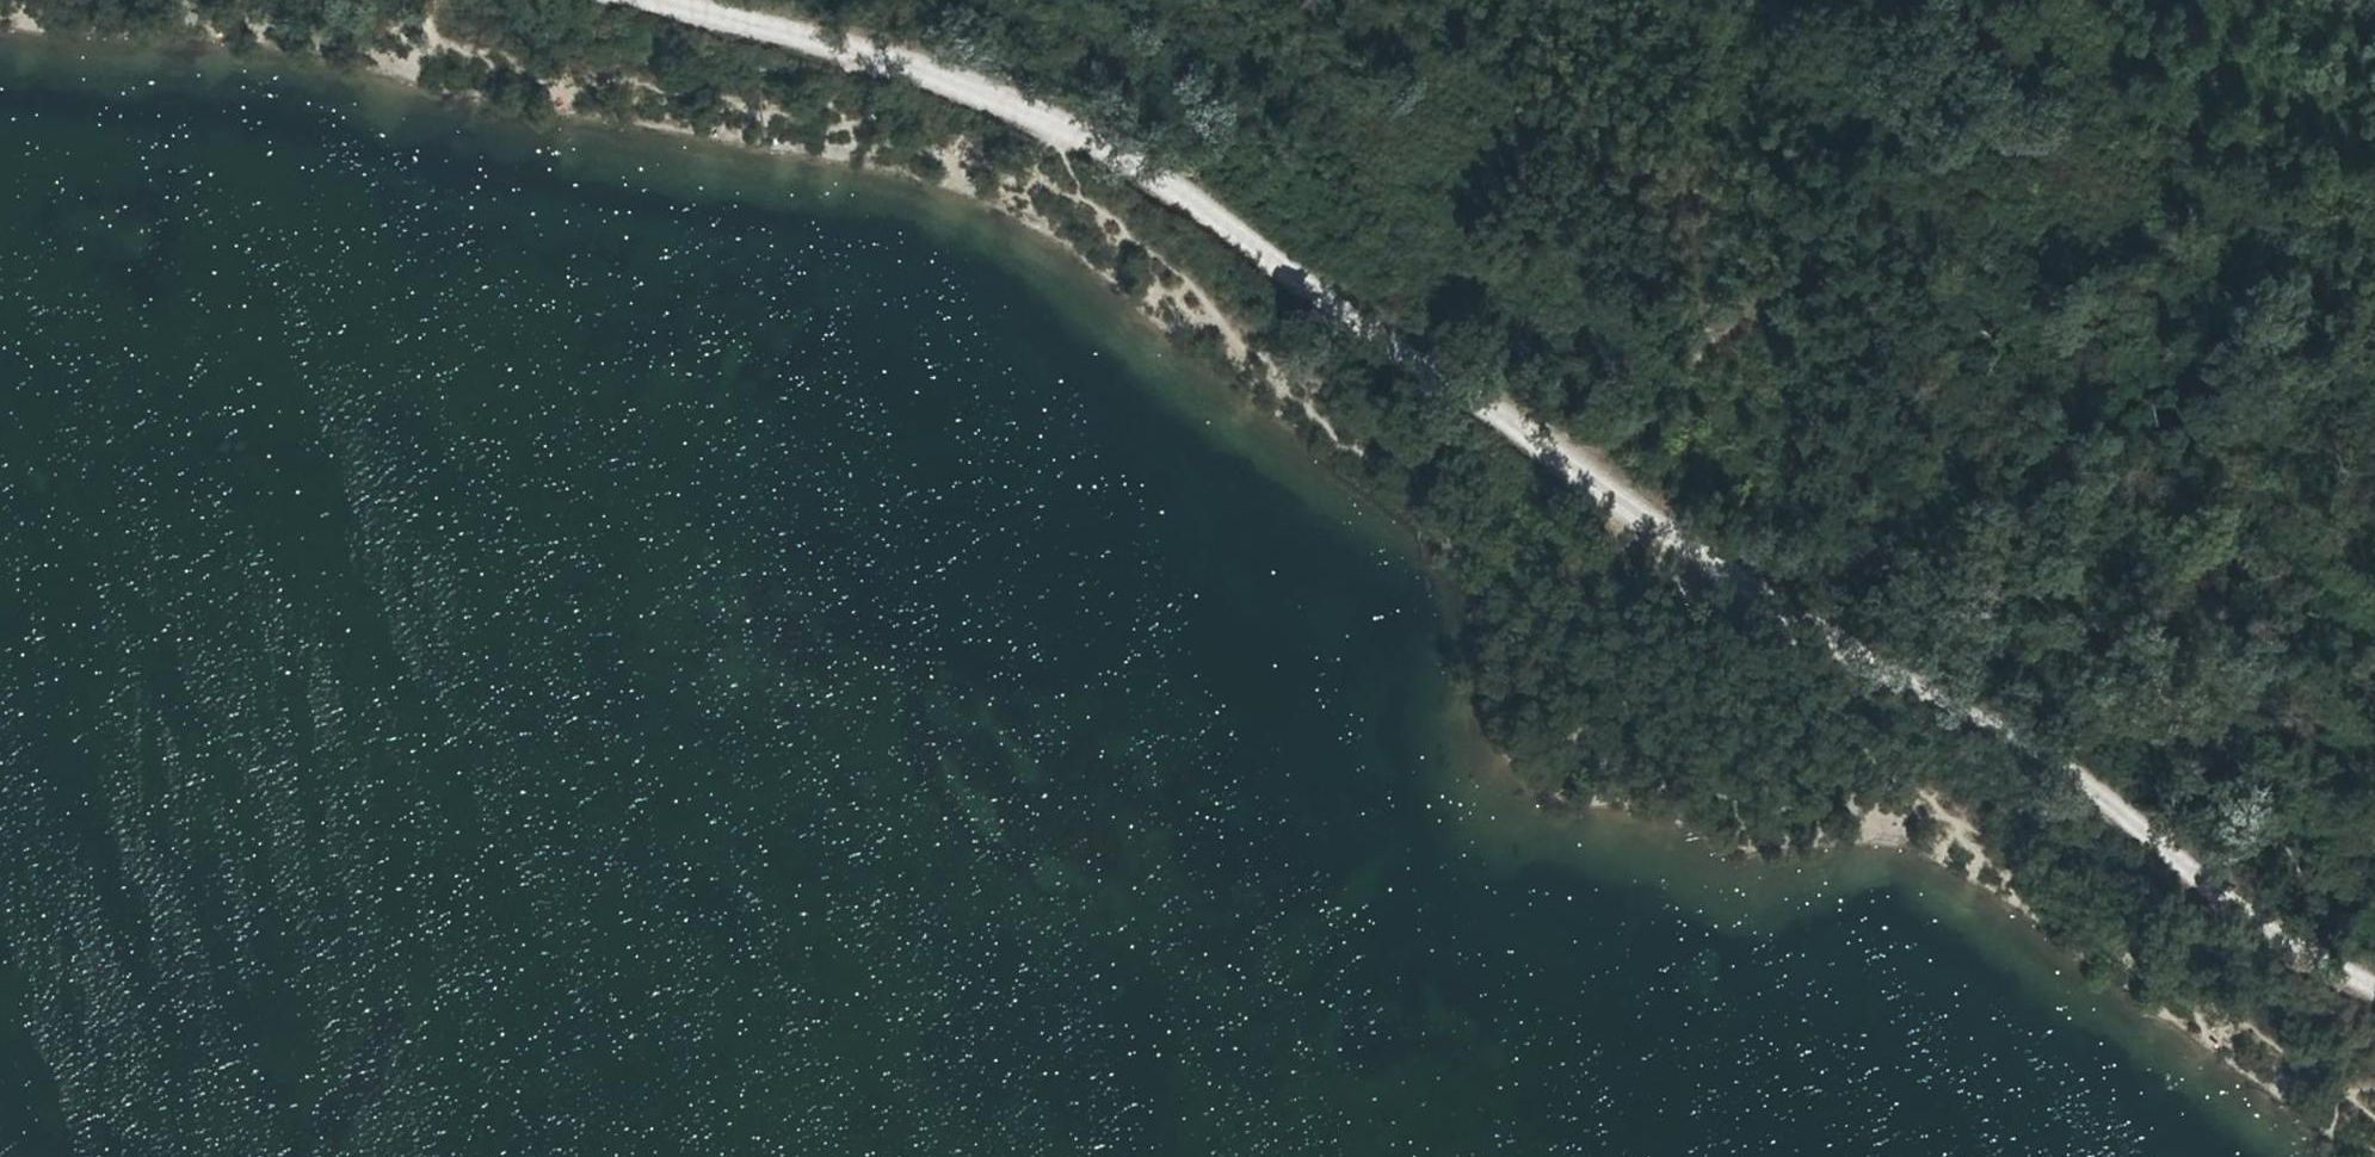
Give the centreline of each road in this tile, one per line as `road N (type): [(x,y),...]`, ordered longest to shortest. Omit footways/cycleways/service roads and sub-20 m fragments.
road 1 (track): [(1914,0),(2184,107),(2318,128)]
road 2 (track): [(2374,148),(2318,128),(2237,19),(2197,0)]

